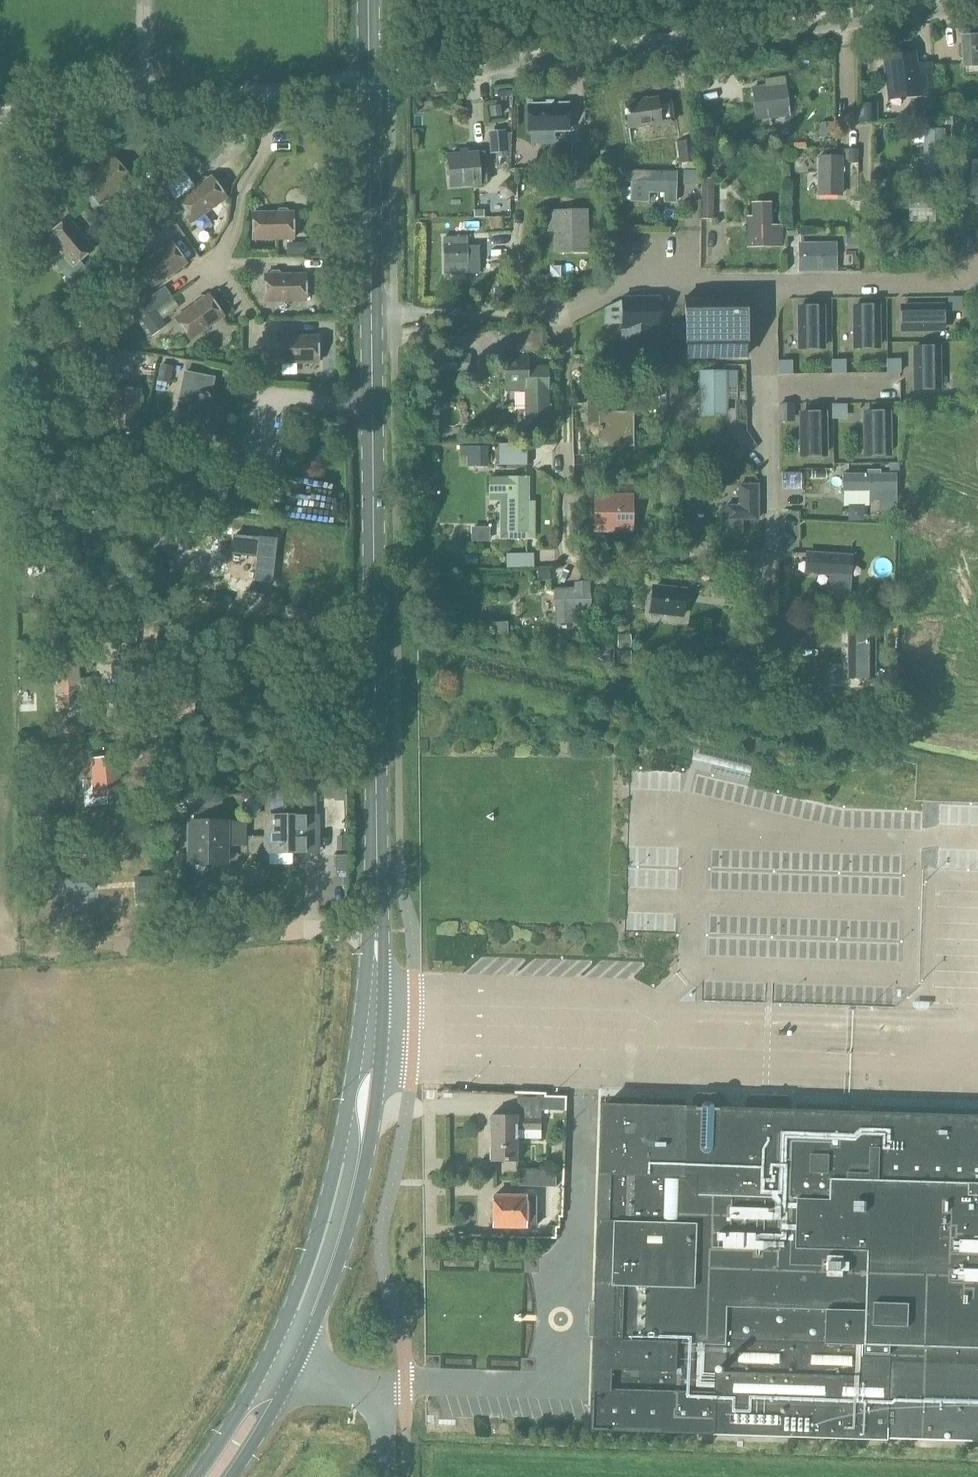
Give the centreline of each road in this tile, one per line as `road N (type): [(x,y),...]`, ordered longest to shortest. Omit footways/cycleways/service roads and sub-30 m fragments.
road 1 (primary): [(377,925),(369,76)]
road 2 (unclassified): [(369,76),(959,0)]
road 3 (unclassified): [(137,533),(85,520),(114,258),(149,195),(201,173),(218,155),(234,119),(234,88)]
road 4 (track): [(17,949),(377,925)]
road 5 (primary): [(350,1155),(369,1134),(385,1029),(377,925)]
road 6 (unclassified): [(0,115),(234,88)]
road 7 (primary): [(377,925),(346,1113),(350,1155)]
road 8 (primary): [(350,1155),(337,1227),(282,1362)]
road 9 (primary): [(282,1362),(196,1476)]
road 10 (unclassified): [(234,88),(369,76)]
road 11 (primary): [(232,1476),(264,1426),(282,1362)]

